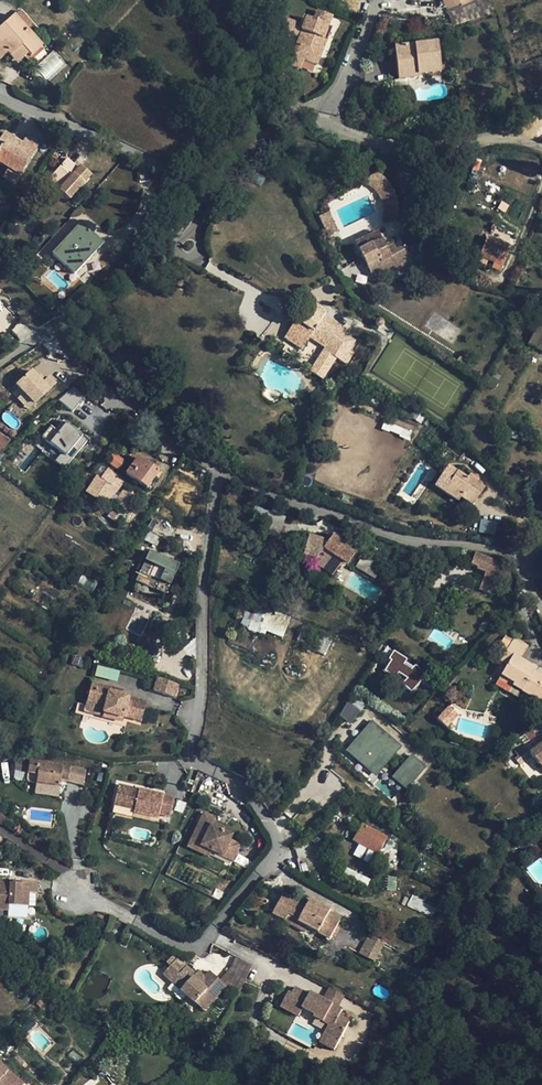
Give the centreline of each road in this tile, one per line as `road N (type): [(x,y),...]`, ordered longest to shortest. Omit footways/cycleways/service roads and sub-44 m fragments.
road 1 (residential): [(227,475),(191,751),(254,802),(277,850),(201,947),(76,893)]
road 2 (residential): [(0,100),(150,155),(132,242)]
road 3 (residential): [(227,475),(101,379),(56,328)]
road 4 (residential): [(322,116),(382,139),(541,146)]
road 5 (residential): [(183,171),(295,112),(322,116)]
road 6 (residential): [(322,116),(375,0)]

